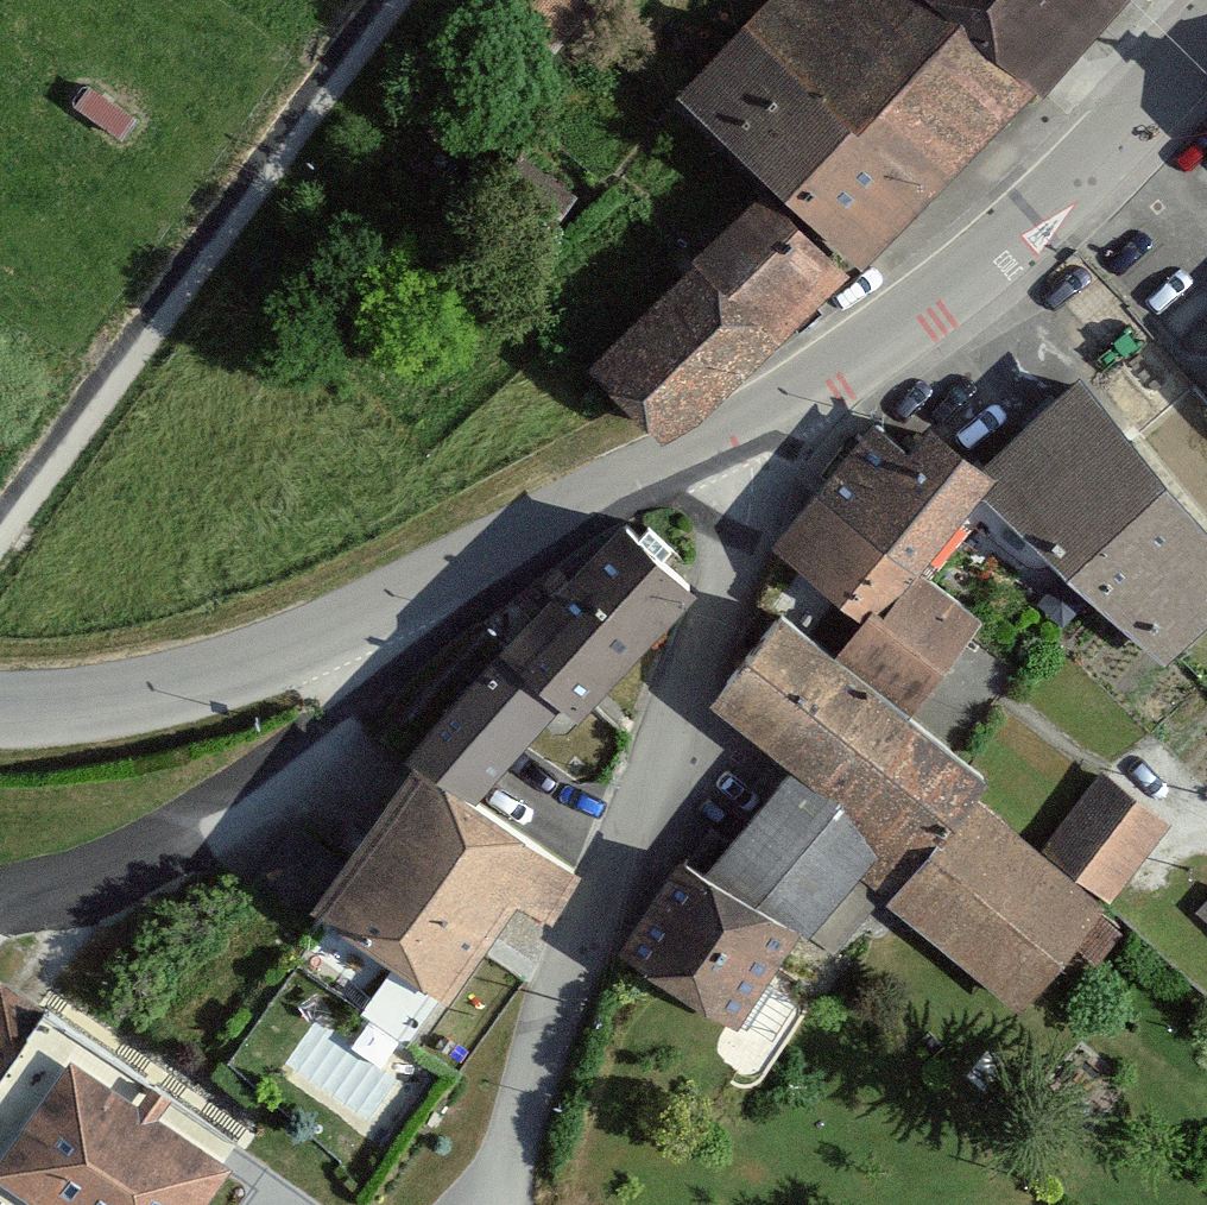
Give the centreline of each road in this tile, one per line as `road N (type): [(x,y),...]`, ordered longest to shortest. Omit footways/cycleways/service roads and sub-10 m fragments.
road 1 (unclassified): [(734,430),(759,494),(527,1109),(508,1204)]
road 2 (secondary): [(0,712),(188,681),(432,579),(734,430)]
road 3 (residential): [(386,0),(0,519)]
road 4 (secondary): [(734,430),(907,333),(1082,172),(1206,35)]

